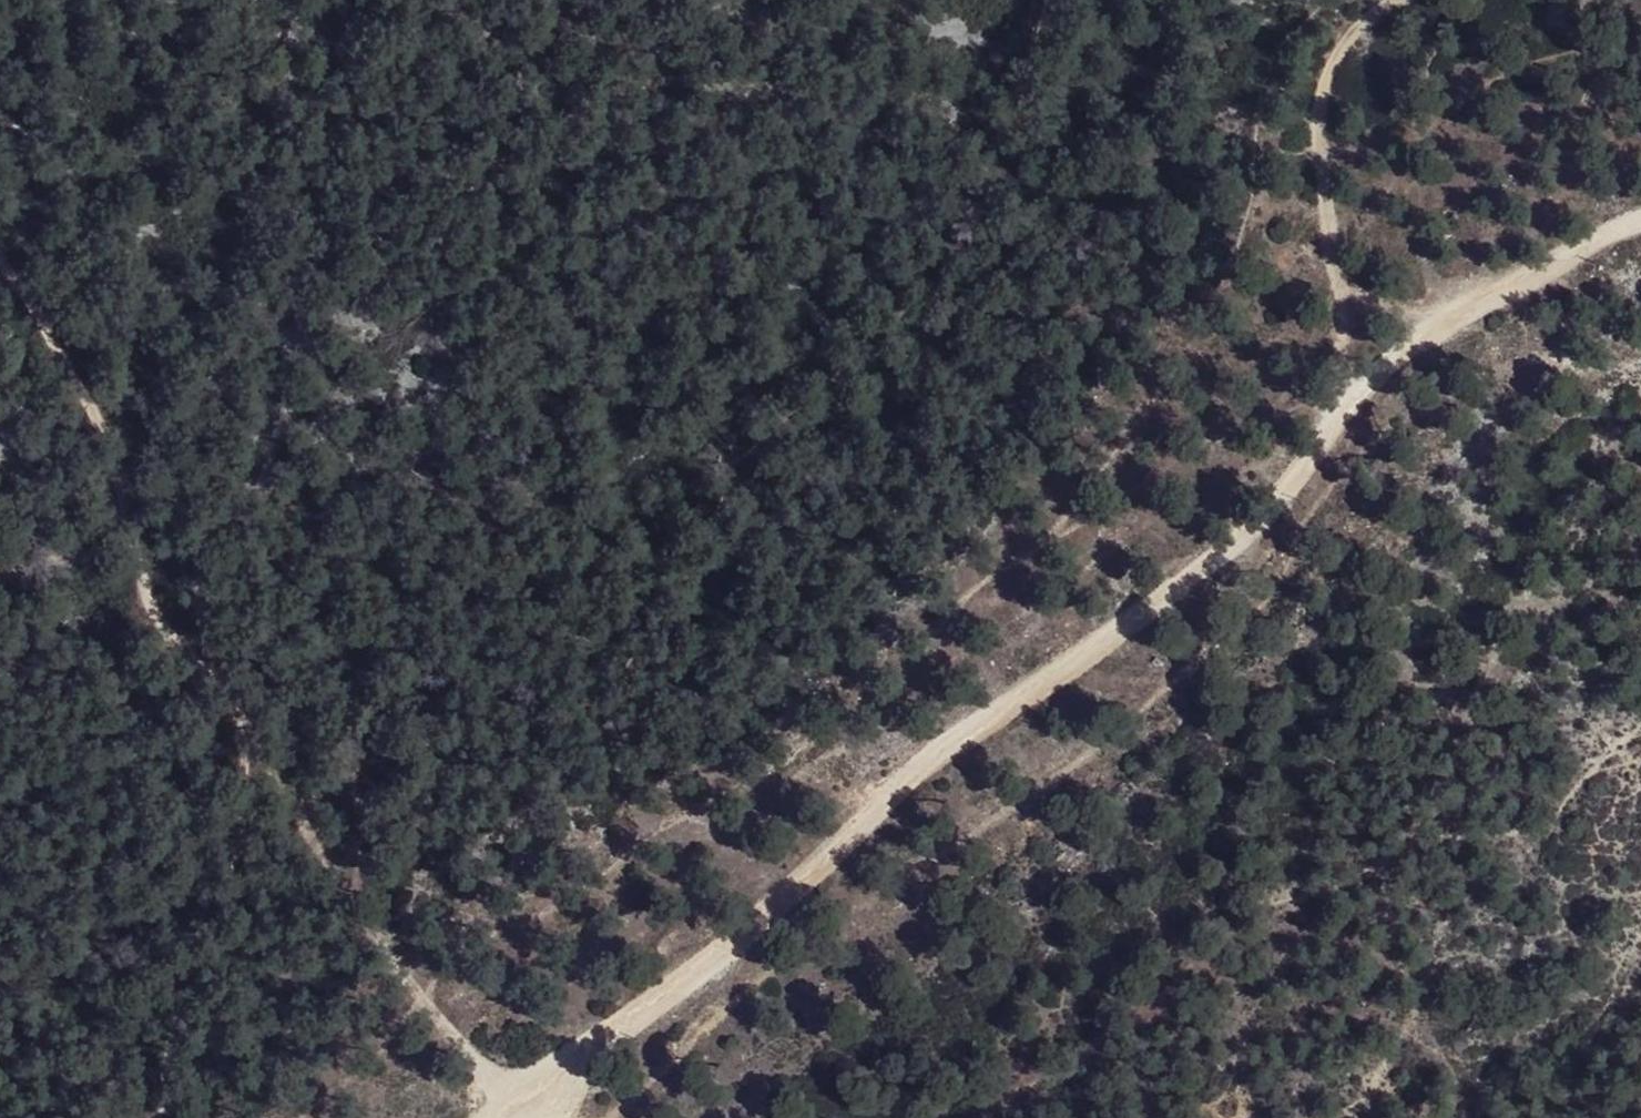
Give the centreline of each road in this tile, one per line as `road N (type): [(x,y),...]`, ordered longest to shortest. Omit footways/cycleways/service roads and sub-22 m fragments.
road 1 (track): [(520,1117),(1197,571),(1357,411)]
road 2 (track): [(1357,411),(1328,129),(1330,81),(1346,46),(1406,0)]
road 3 (track): [(1357,411),(1423,318),(1552,255),(1640,231)]

